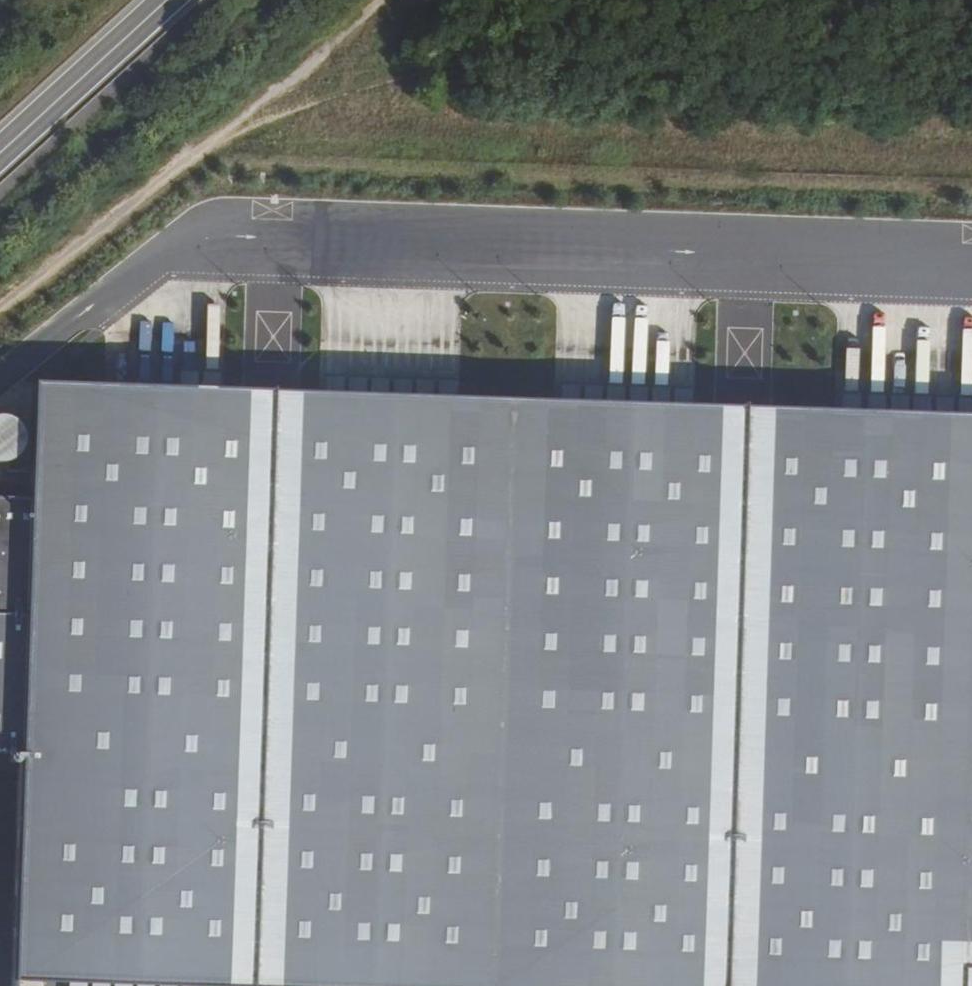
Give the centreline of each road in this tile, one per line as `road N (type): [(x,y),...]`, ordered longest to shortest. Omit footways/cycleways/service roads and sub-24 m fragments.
road 1 (primary): [(165,0),(0,151)]

